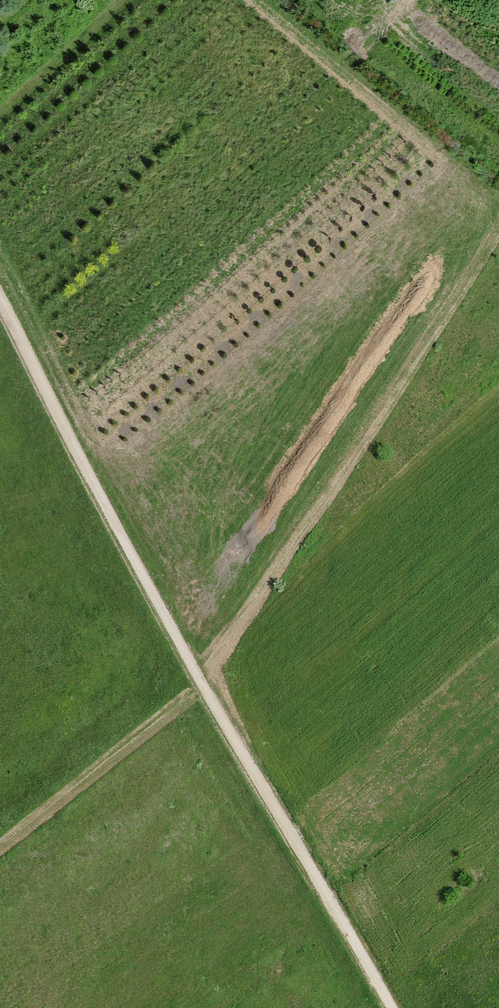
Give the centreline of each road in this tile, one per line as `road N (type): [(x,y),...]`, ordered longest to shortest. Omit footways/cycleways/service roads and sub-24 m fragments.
road 1 (track): [(0,294),(195,673),(392,1007)]
road 2 (track): [(0,829),(219,651),(498,223)]

